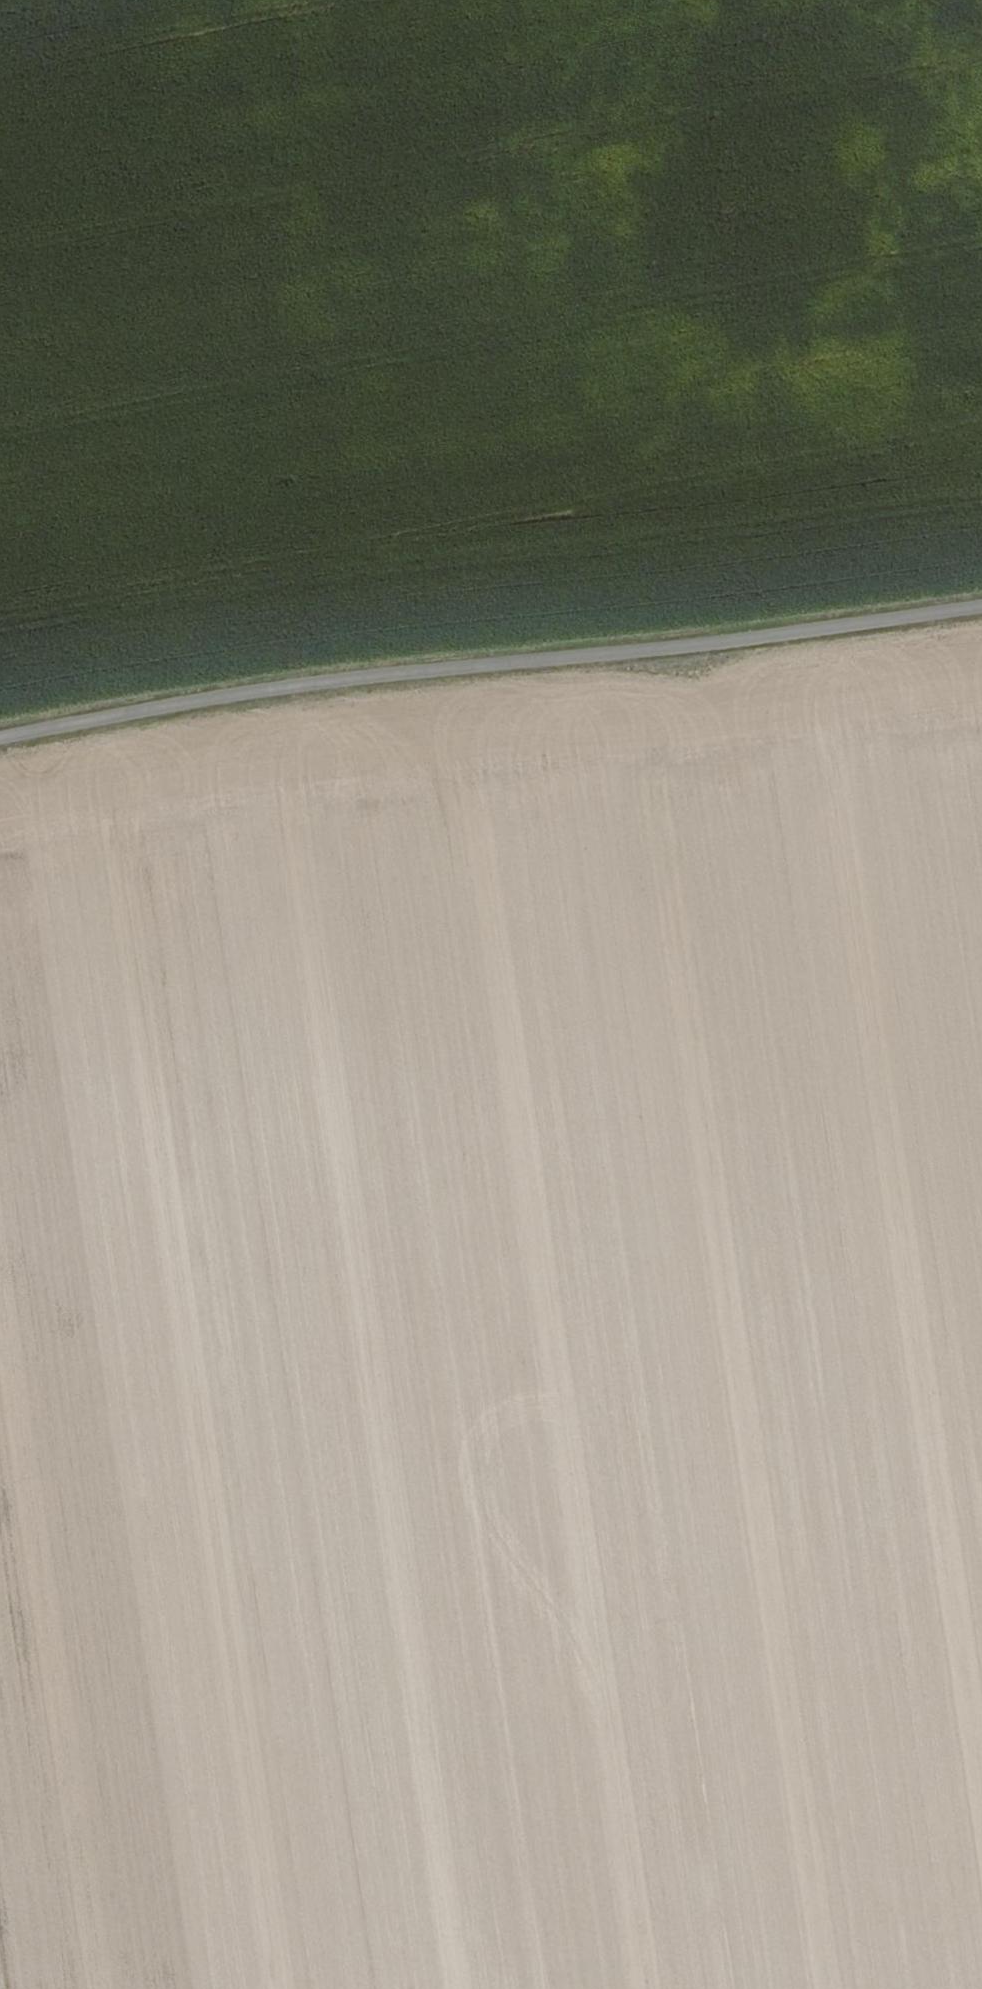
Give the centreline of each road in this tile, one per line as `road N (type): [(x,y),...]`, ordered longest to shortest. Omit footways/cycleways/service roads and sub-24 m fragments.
road 1 (unclassified): [(0,743),(200,701),(981,608)]

